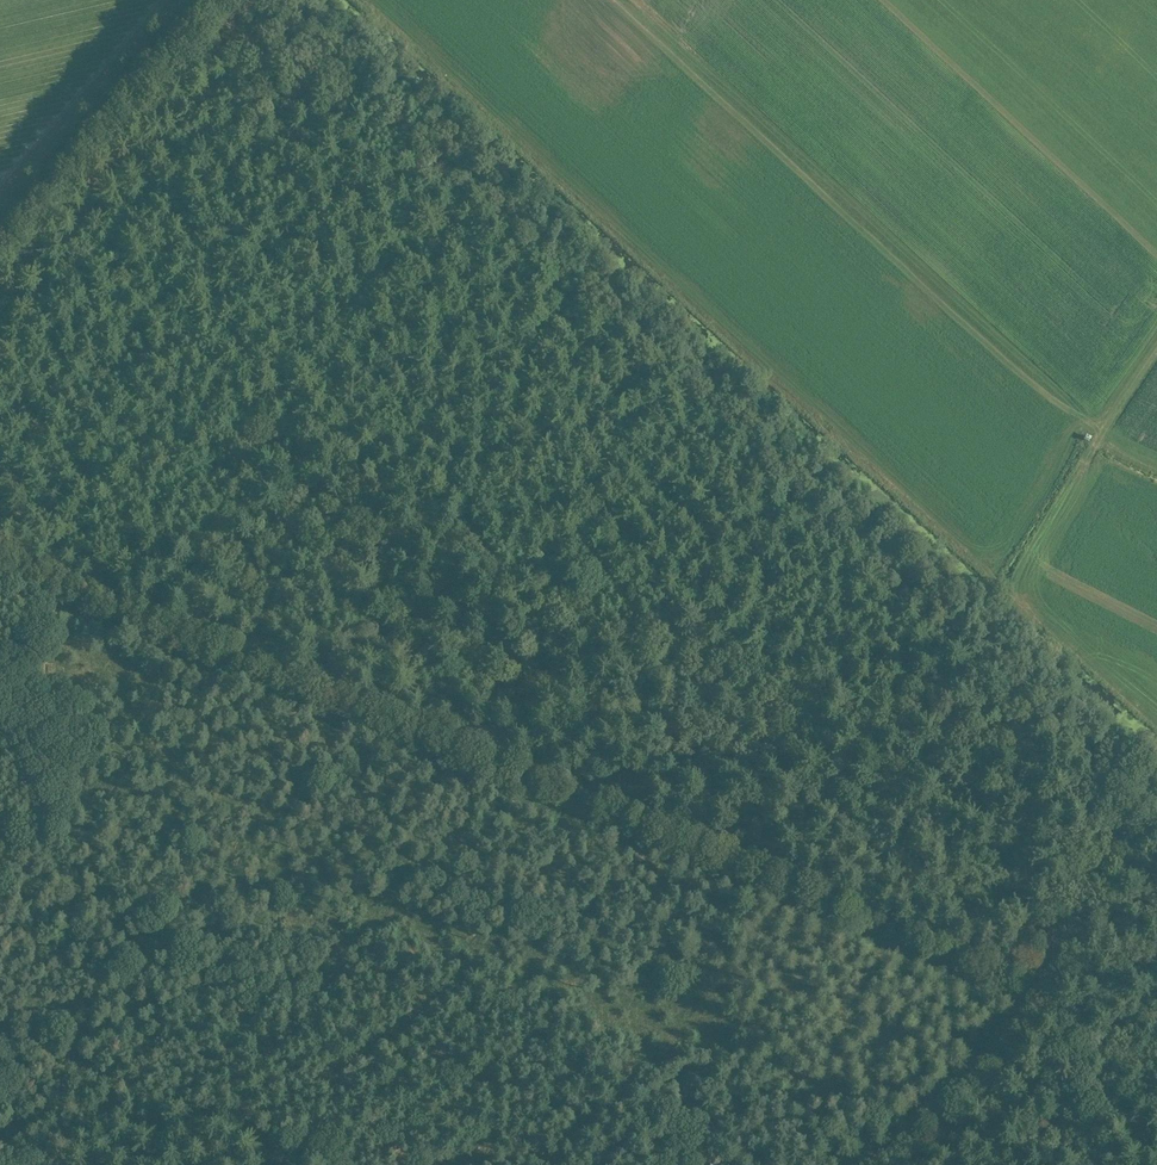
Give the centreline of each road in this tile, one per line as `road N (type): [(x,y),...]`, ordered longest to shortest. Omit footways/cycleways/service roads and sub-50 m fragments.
road 1 (track): [(330,1164),(0,1032)]
road 2 (track): [(0,238),(206,0)]

